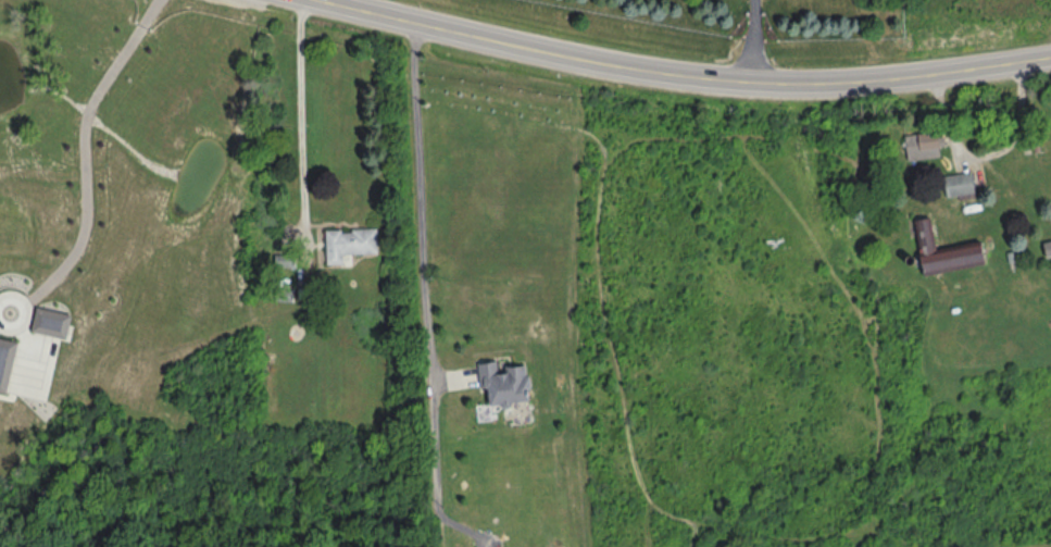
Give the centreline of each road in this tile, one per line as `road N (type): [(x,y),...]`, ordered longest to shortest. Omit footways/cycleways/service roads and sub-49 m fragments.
road 1 (secondary): [(349,0),(658,69),(758,78)]
road 2 (secondary): [(758,78),(905,76),(1050,55)]

